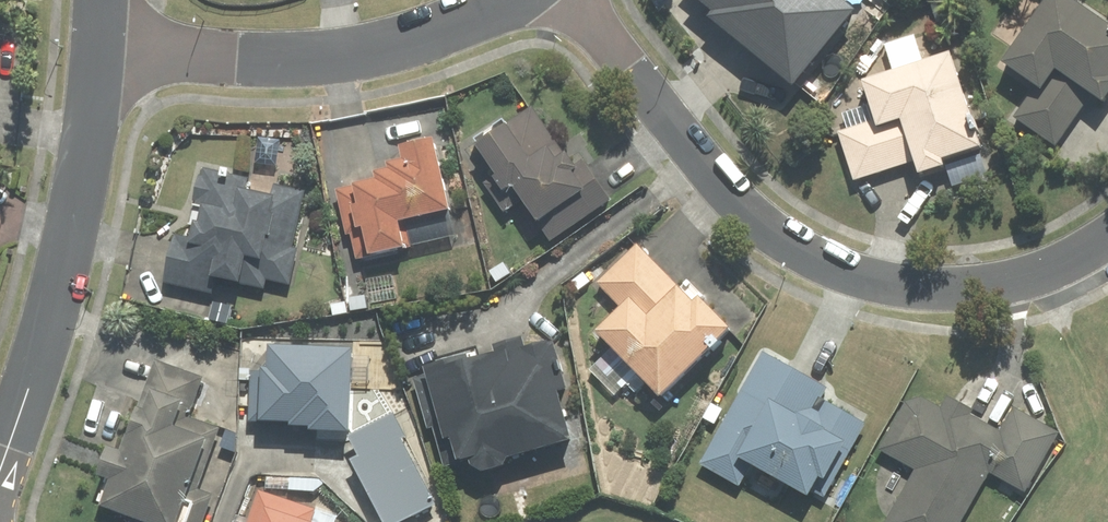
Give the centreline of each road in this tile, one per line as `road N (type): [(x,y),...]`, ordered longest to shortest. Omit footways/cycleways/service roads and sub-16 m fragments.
road 1 (residential): [(1107,240),(1032,279),(947,293),(806,256),(738,205),(556,0)]
road 2 (residential): [(98,52),(58,287),(0,476)]
road 3 (residential): [(503,0),(379,48),(292,58),(98,52)]

